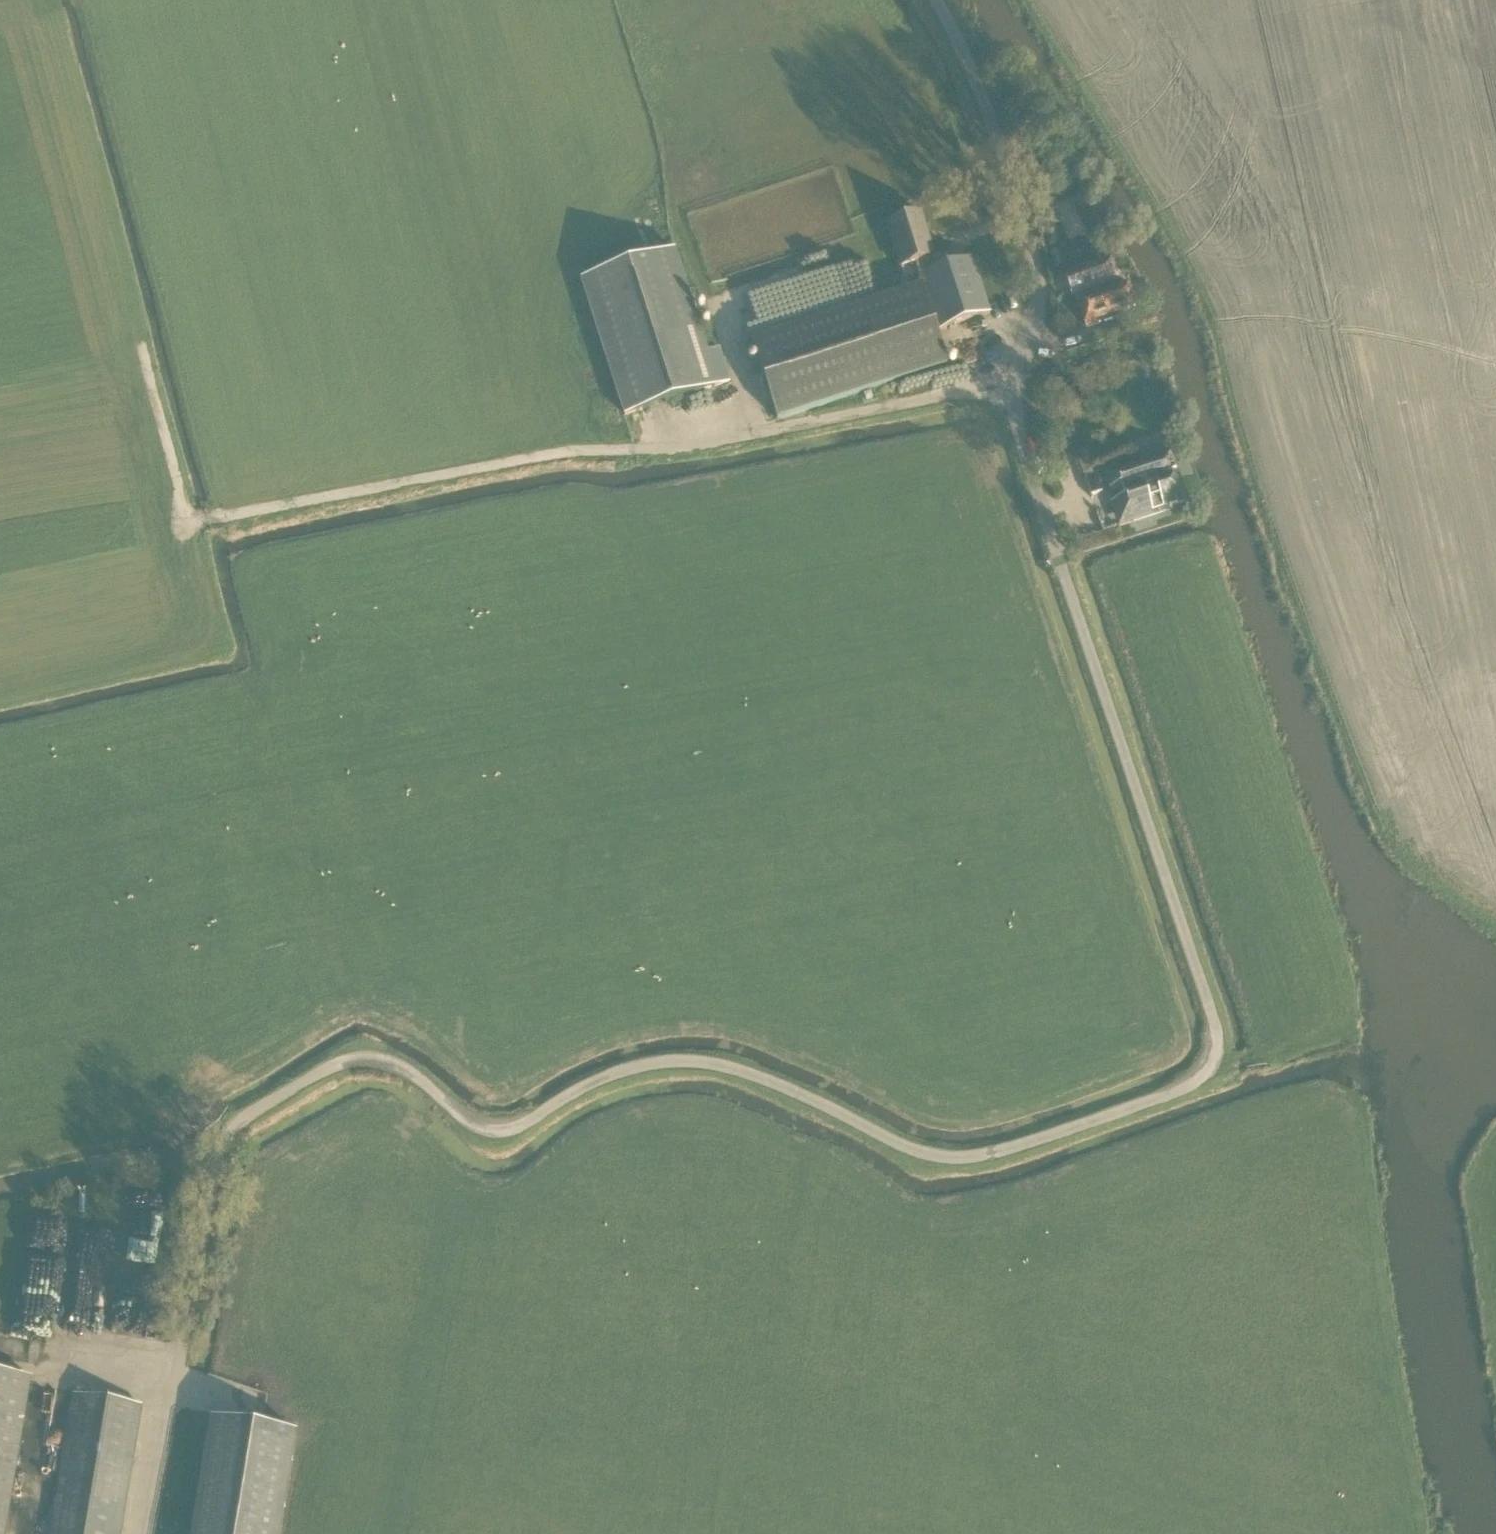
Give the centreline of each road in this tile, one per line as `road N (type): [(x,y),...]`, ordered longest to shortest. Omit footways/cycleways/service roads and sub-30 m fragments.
road 1 (unclassified): [(1060,562),(1016,415),(1019,369),(1039,301),(1032,239),(984,96),(936,0)]

